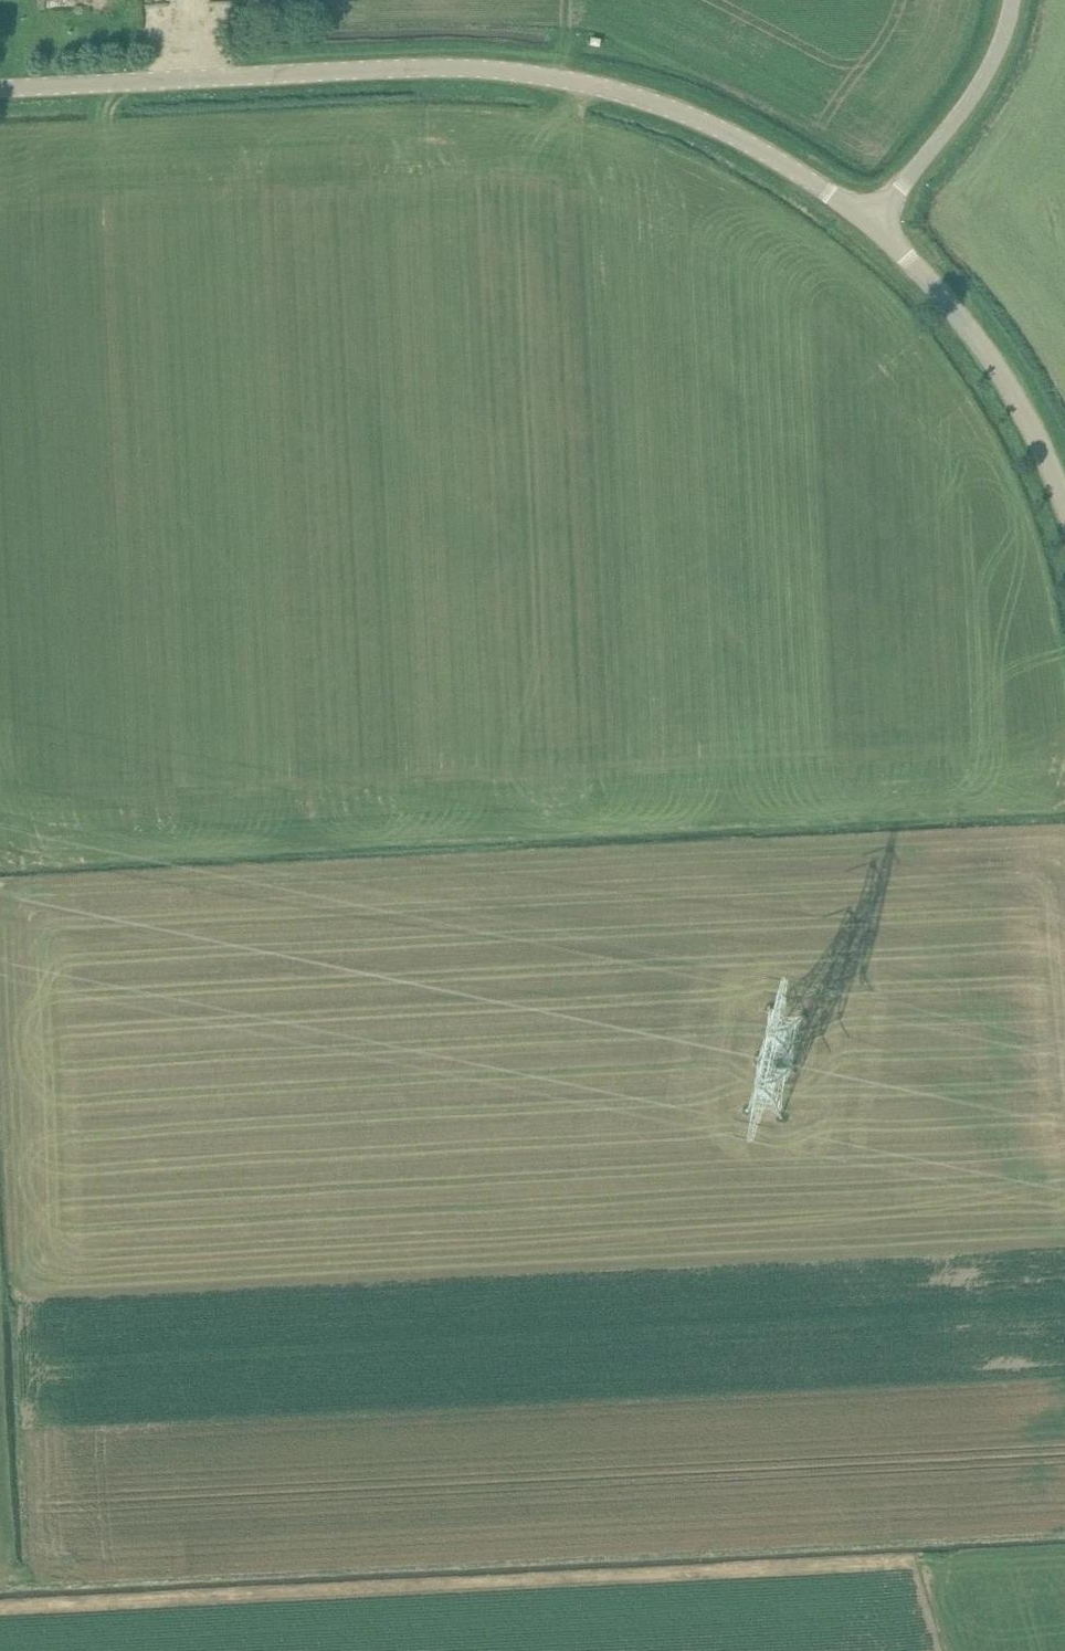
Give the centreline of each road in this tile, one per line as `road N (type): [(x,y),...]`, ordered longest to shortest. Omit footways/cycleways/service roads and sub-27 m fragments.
road 1 (unclassified): [(0,87),(422,67),(572,79),(709,124),(874,224)]
road 2 (unclassified): [(1064,501),(994,360),(874,224)]
road 3 (unclassified): [(874,224),(969,102),(993,62),(1013,0)]

